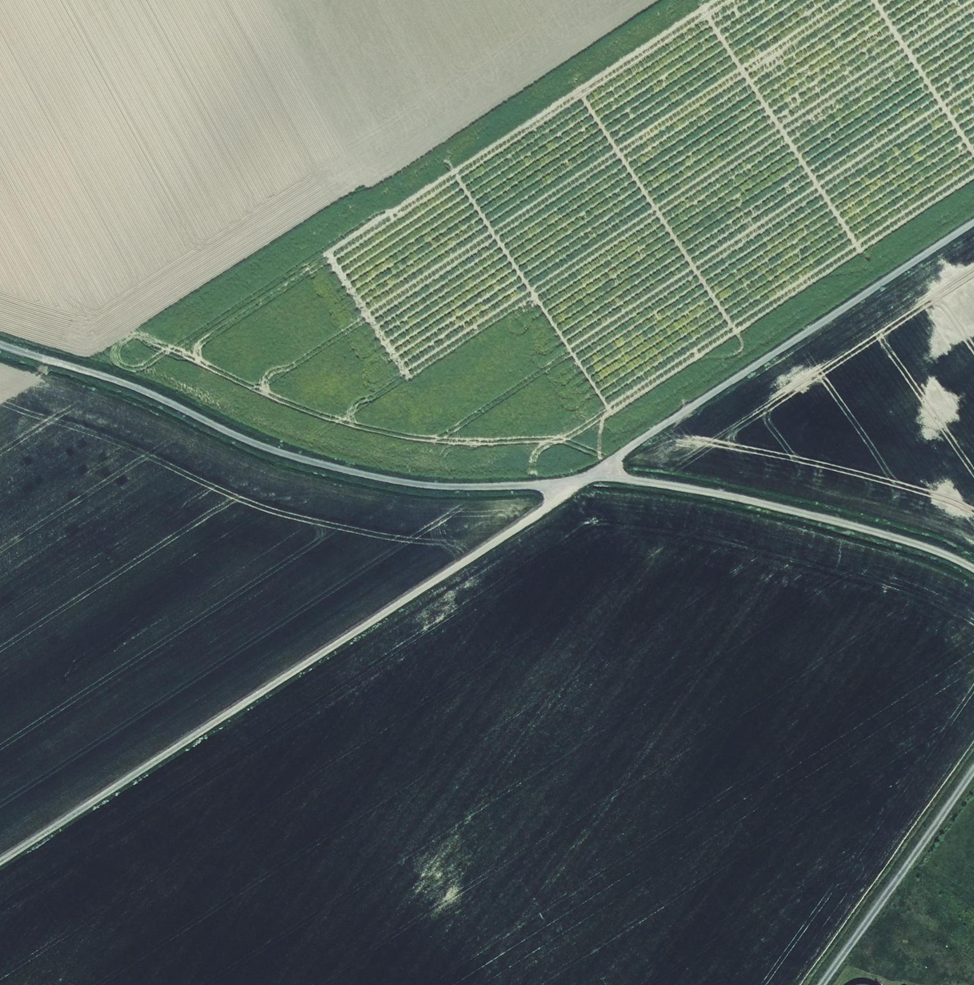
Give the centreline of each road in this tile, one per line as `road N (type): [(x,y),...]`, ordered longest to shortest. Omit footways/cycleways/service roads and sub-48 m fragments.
road 1 (track): [(599,473),(0,861)]
road 2 (track): [(599,473),(439,481),(352,465),(247,435),(173,397),(0,339)]
road 3 (track): [(973,225),(599,473)]
road 4 (track): [(599,473),(929,545),(973,567)]
road 5 (track): [(973,769),(820,984)]

